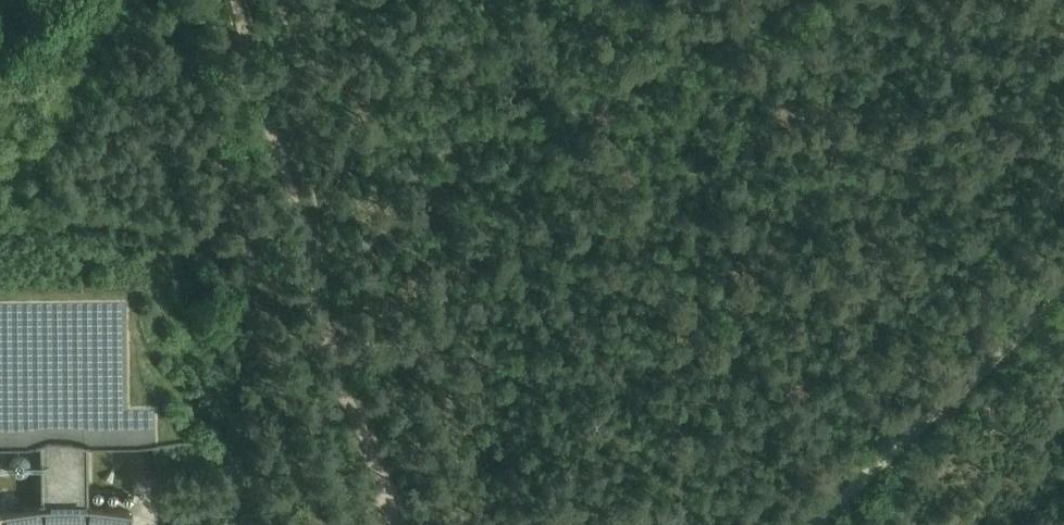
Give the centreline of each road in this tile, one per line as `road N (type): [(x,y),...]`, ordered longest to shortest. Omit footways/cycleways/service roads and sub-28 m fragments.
road 1 (track): [(391,524),(239,0)]
road 2 (track): [(1063,292),(811,524)]

